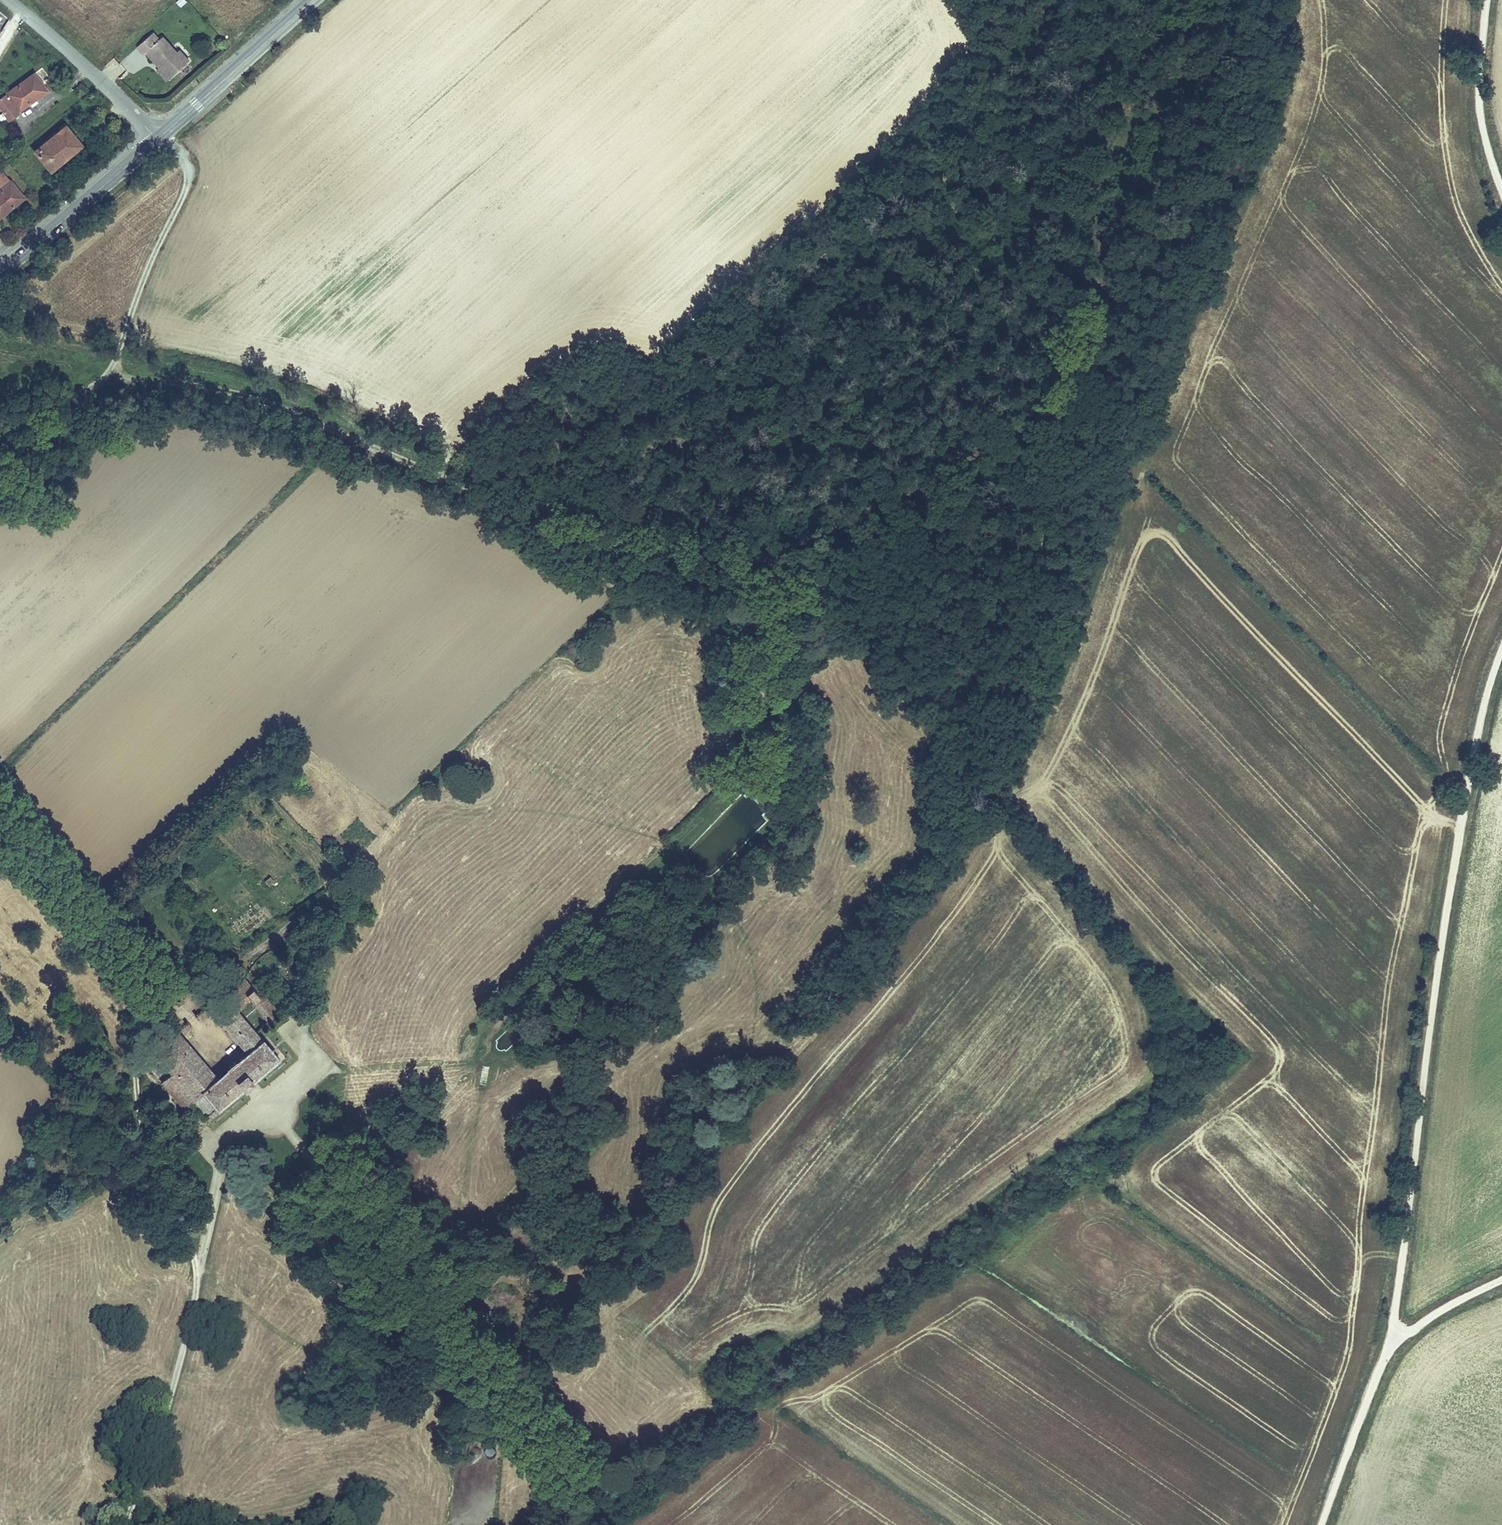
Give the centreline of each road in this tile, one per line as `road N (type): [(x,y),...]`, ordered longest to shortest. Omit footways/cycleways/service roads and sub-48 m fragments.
road 1 (secondary): [(158,138),(314,0)]
road 2 (secondary): [(0,272),(158,138)]
road 3 (residential): [(9,0),(158,138)]

